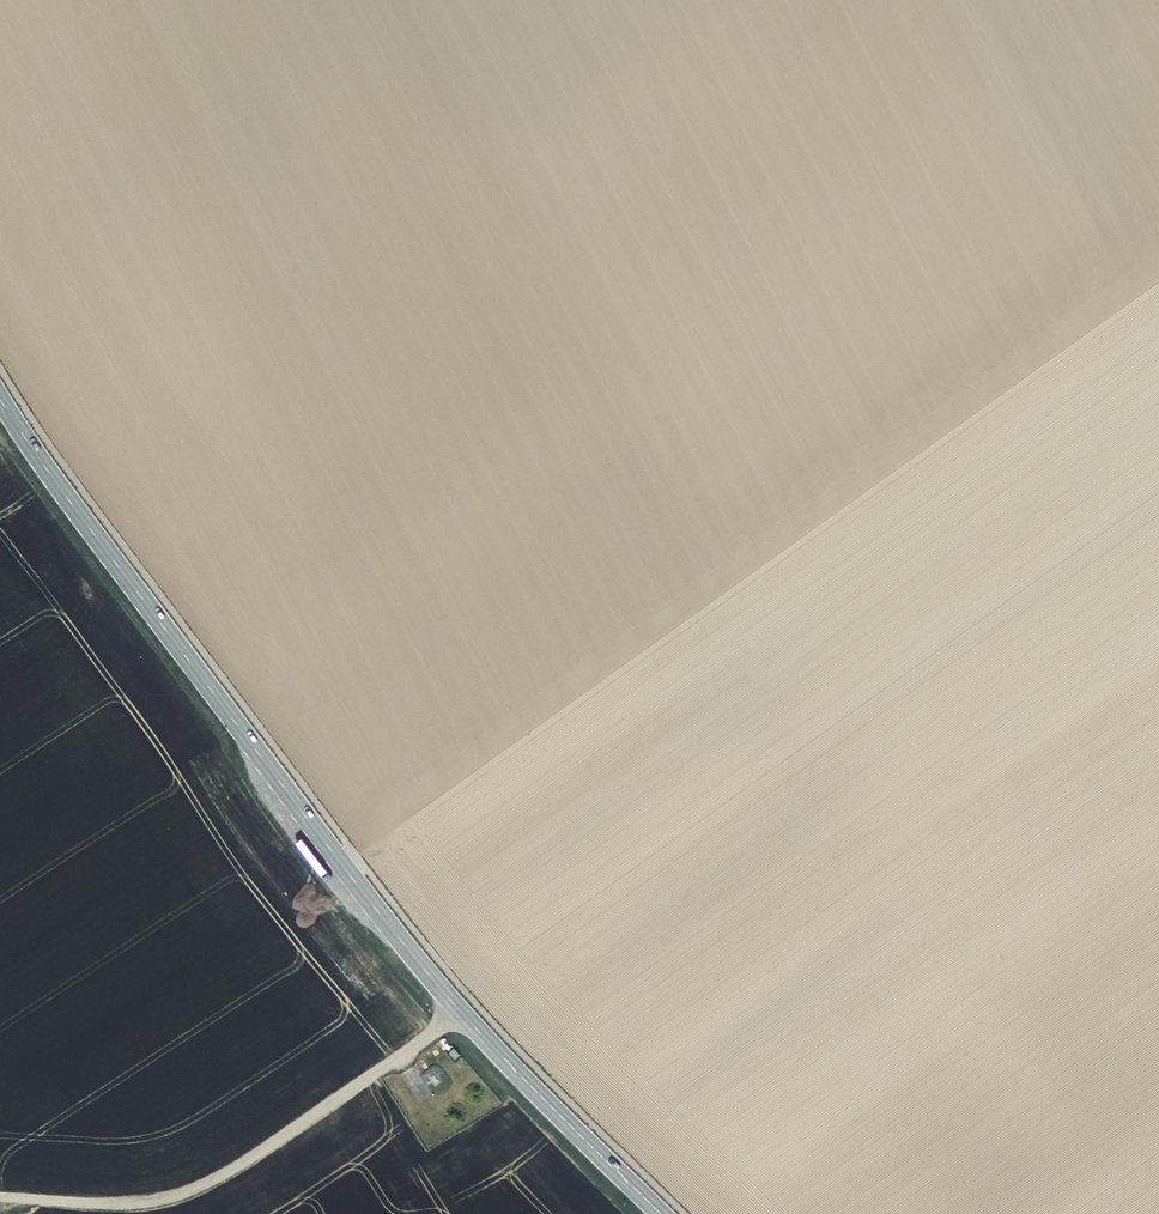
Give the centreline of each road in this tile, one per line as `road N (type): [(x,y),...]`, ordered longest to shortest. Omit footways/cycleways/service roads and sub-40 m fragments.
road 1 (tertiary): [(0,398),(64,495),(398,938),(460,1013),(660,1213)]
road 2 (track): [(0,1198),(152,1202),(191,1191),(460,1013)]

